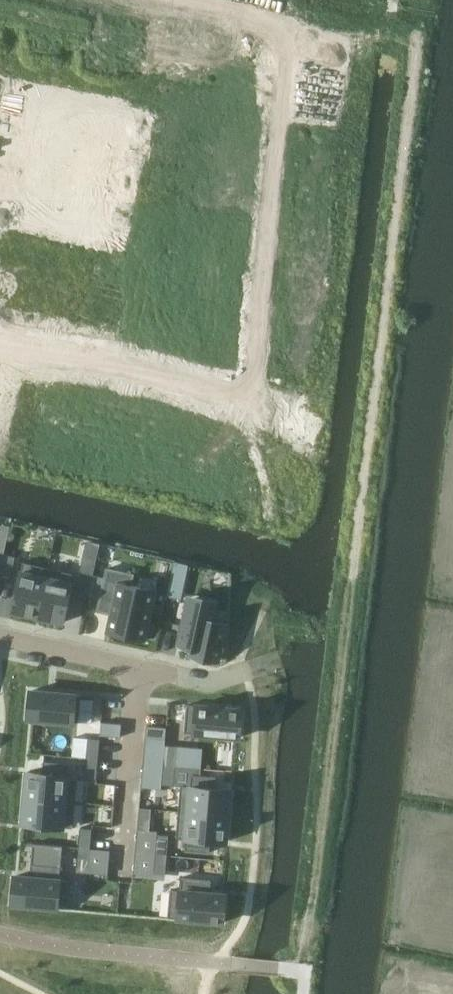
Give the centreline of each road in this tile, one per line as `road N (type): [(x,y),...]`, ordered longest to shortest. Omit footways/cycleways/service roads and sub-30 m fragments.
road 1 (track): [(394,0),(401,159),(350,607)]
road 2 (residential): [(155,0),(289,33),(246,396)]
road 3 (track): [(306,973),(350,607)]
road 4 (residential): [(0,347),(148,365),(246,396)]
road 5 (residential): [(245,670),(202,682),(0,636)]

